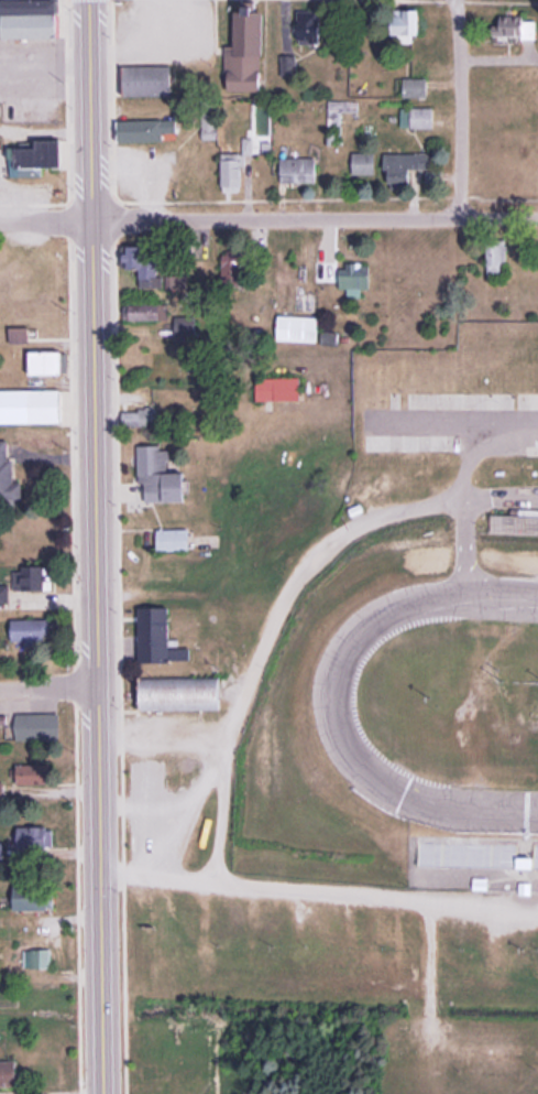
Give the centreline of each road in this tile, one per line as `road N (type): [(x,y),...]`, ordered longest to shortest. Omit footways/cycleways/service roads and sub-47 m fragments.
road 1 (secondary): [(104,1093),(95,0)]
road 2 (residential): [(537,219),(0,221)]
road 3 (residential): [(461,219),(457,0)]

